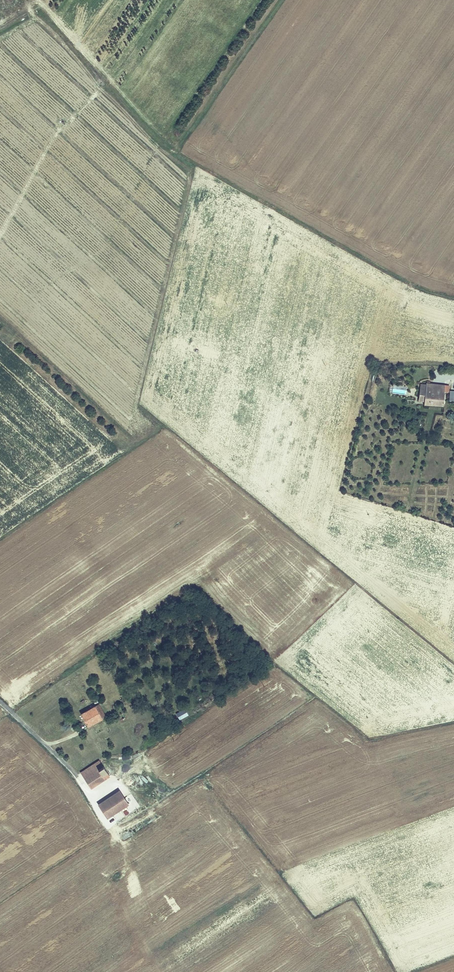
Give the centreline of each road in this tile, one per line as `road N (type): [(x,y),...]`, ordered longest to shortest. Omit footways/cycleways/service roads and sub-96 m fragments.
road 1 (track): [(0,536),(153,433),(135,391),(189,182),(182,161),(43,6),(0,25)]
road 2 (track): [(182,971),(125,879),(92,796)]
road 3 (track): [(0,234),(51,138),(111,81)]

